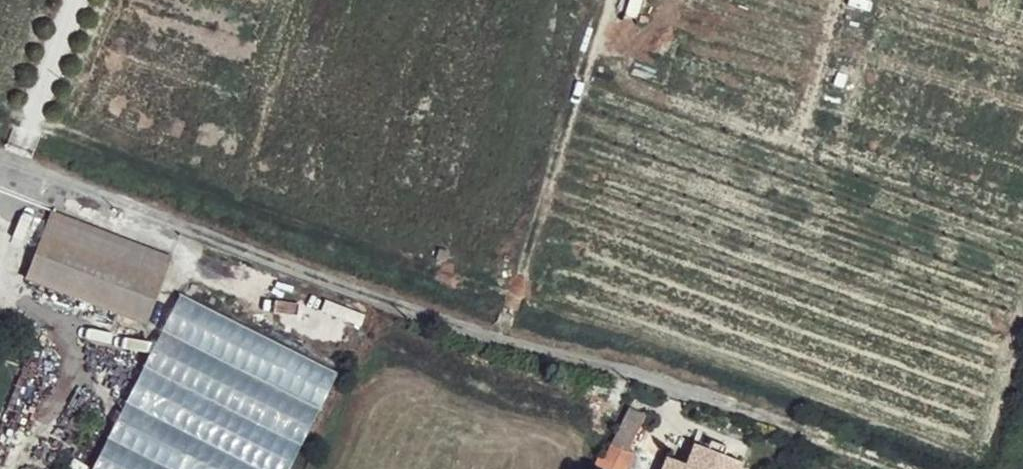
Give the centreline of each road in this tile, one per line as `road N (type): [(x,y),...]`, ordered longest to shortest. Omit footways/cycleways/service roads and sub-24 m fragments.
road 1 (track): [(5,170),(488,341),(615,366),(887,468)]
road 2 (track): [(503,295),(0,116)]
road 3 (track): [(595,0),(488,341)]

